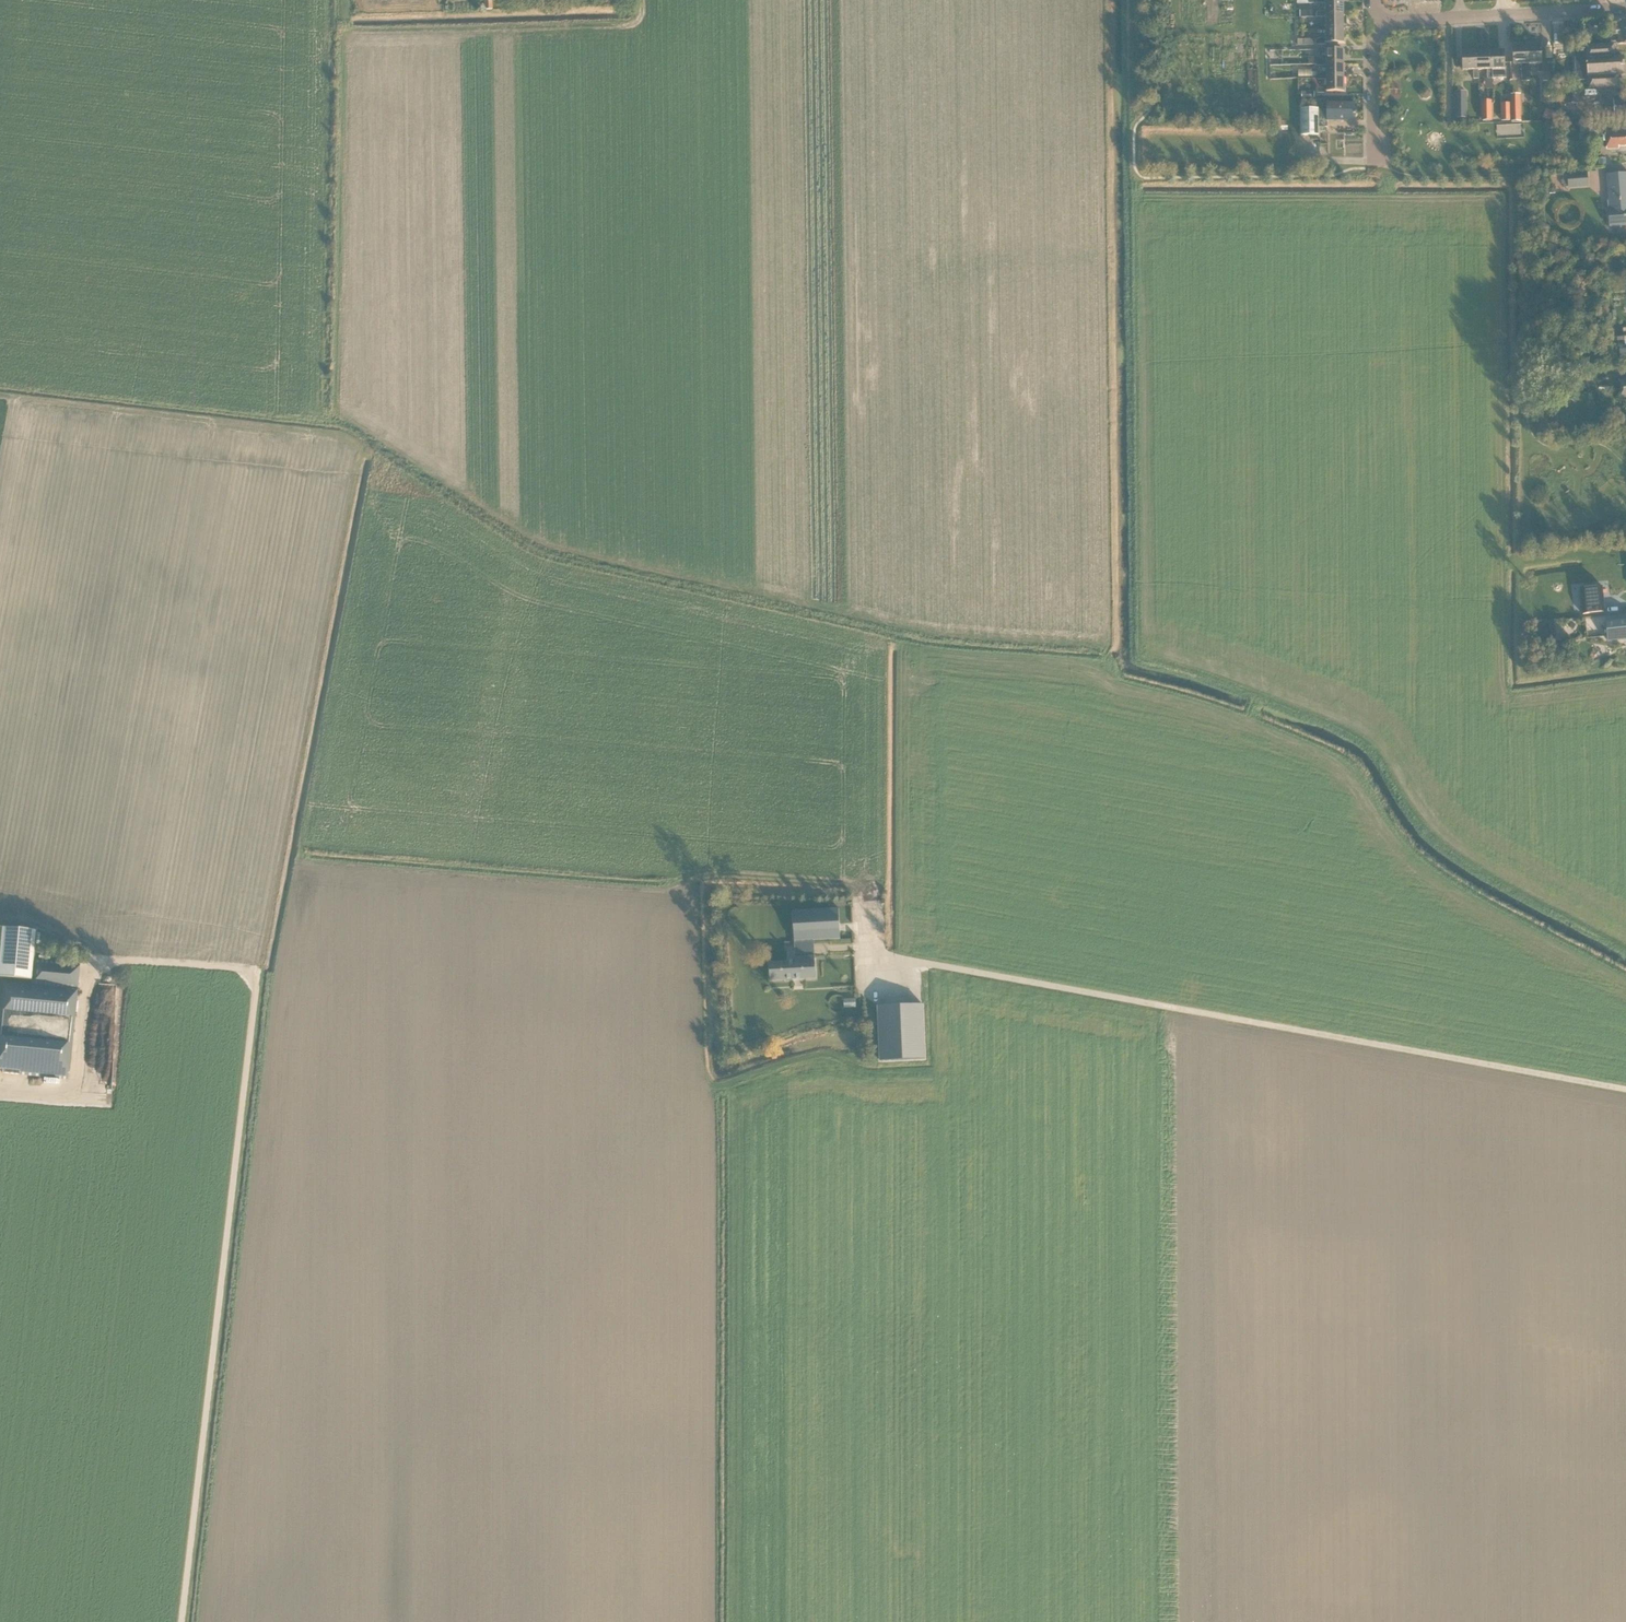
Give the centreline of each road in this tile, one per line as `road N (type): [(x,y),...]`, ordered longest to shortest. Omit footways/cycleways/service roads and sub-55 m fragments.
road 1 (residential): [(1625,7),(1374,22)]
road 2 (residential): [(1376,149),(1374,22)]

